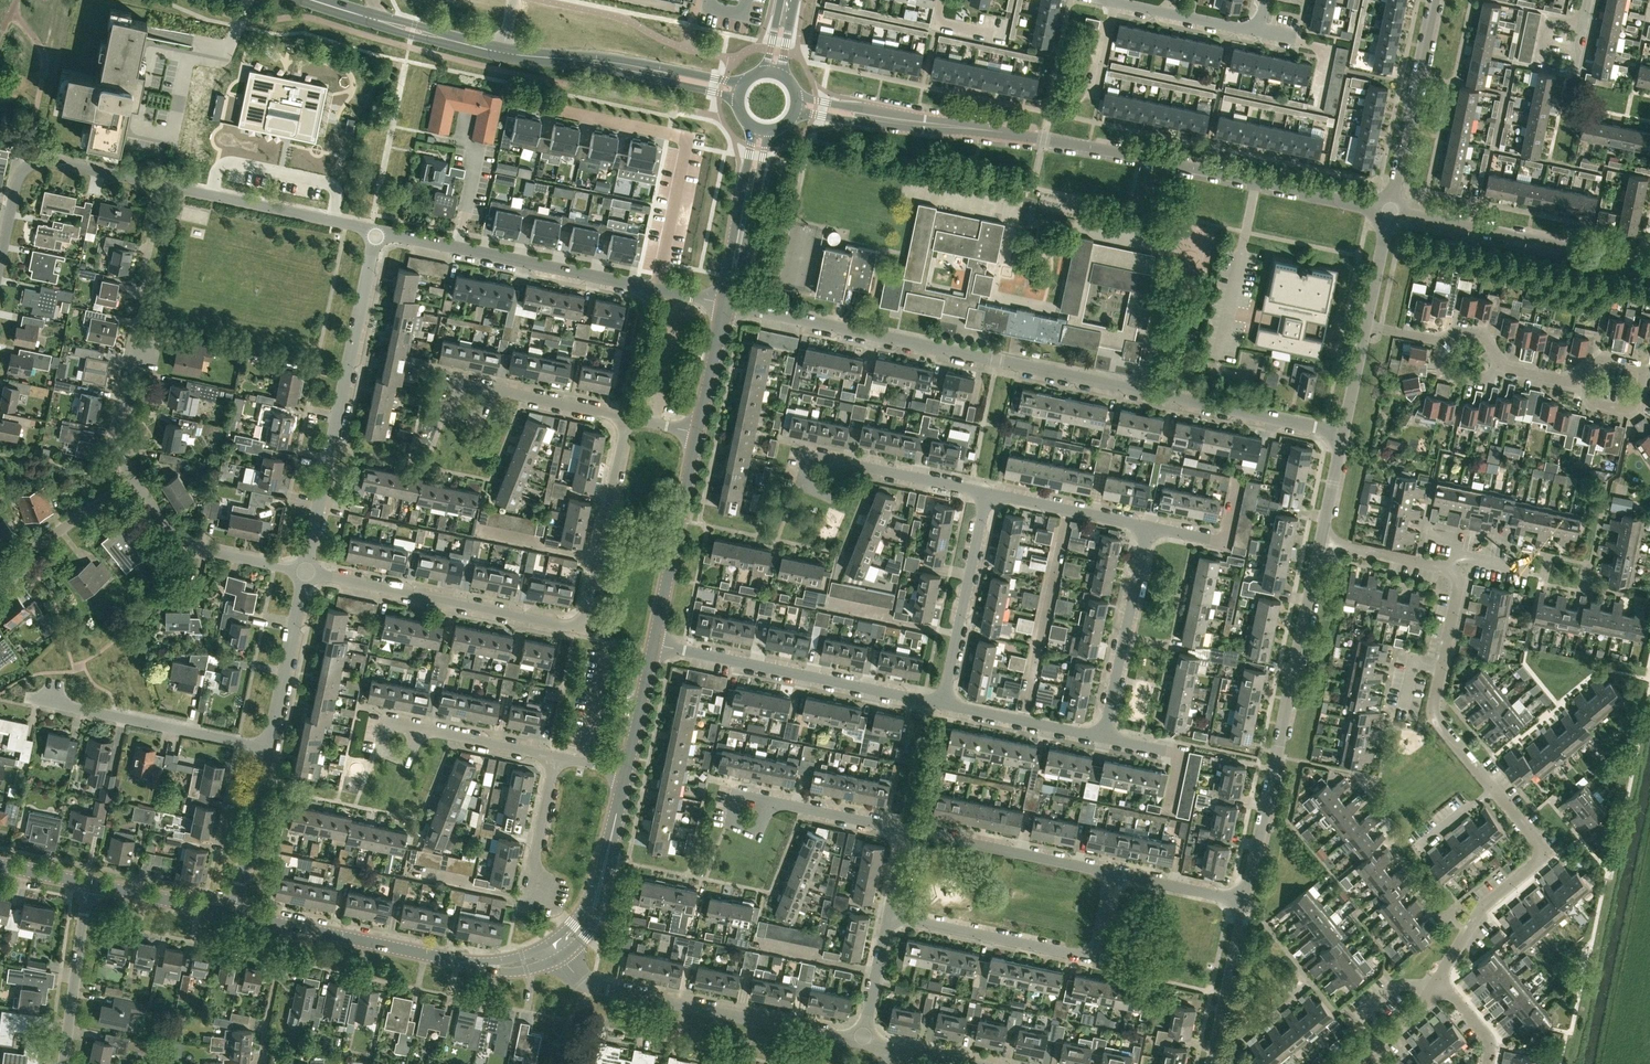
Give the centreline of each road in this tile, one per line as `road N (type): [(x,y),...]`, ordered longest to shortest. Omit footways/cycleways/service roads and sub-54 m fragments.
road 1 (residential): [(1344,432),(726,304)]
road 2 (residential): [(305,571),(582,629),(625,418)]
road 3 (residential): [(1494,789),(1436,716),(1453,572),(1320,539)]
road 4 (residential): [(1246,901),(1320,539)]
road 5 (residential): [(305,571),(376,229)]
road 6 (unclassified): [(1390,212),(1051,141)]
road 7 (unclassified): [(861,1042),(589,985),(558,949)]
road 8 (residential): [(135,478),(118,433),(163,184)]
road 9 (residential): [(943,704),(654,645)]
road 10 (residential): [(890,917),(1083,956),(1097,943),(1111,873)]
road 11 (tertiary): [(558,949),(524,963),(484,965),(287,924)]
road 12 (residential): [(376,229),(636,285)]
road 13 (unclassified): [(1649,264),(1390,212)]
road 14 (unclassified): [(1051,141),(796,95)]
road 15 (unclassified): [(795,110),(1051,141)]
road 16 (residential): [(1446,988),(1449,962),(1477,916),(1541,855),(1494,789)]
road 17 (residential): [(268,747),(27,697)]
road 18 (residential): [(0,264),(27,167),(45,160),(163,184)]
road 19 (residential): [(163,184),(376,229)]
road 20 (residential): [(1390,212),(1434,0)]
road 21 (residential): [(1103,738),(1147,527)]
road 22 (tertiary): [(654,645),(698,434)]
road 23 (residential): [(943,704),(987,493)]
road 24 (residential): [(1111,873),(906,830)]
road 25 (residential): [(305,571),(187,545),(135,478)]
road 26 (tertiary): [(644,70),(446,39)]
road 27 (tertiary): [(558,949),(594,909),(627,772)]
road 28 (unclassified): [(64,1063),(89,883)]
road 29 (residential): [(268,747),(305,571)]
road 30 (residential): [(688,136),(512,100)]
road 31 (residential): [(550,905),(525,898),(555,756)]
road 32 (residential): [(233,913),(268,747)]
road 33 (residential): [(0,575),(135,478)]
road 34 (residential): [(1212,1063),(1246,901)]
road 35 (residential): [(1147,527),(987,493)]
road 36 (residential): [(1103,738),(943,704)]
road 37 (residential): [(987,493),(838,462)]
road 38 (residential): [(1257,34),(1111,0)]
road 39 (tertiary): [(233,913),(89,883)]
road 40 (residential): [(262,1063),(287,924)]
road 41 (residential): [(488,389),(625,418)]
road 42 (residential): [(418,728),(555,756)]
road 43 (residential): [(906,830),(769,802)]
road 44 (residential): [(1168,812),(1181,754),(1103,738)]
road 45 (residential): [(1321,110),(1333,50),(1257,34)]
road 46 (residential): [(1246,901),(1111,873)]
road 47 (tertiary): [(698,434),(726,304)]
road 48 (tertiary): [(627,772),(654,645)]
road 49 (residential): [(1619,361),(1643,376),(1632,409),(1597,403),(1575,382)]
road 50 (residential): [(861,1042),(890,917)]

